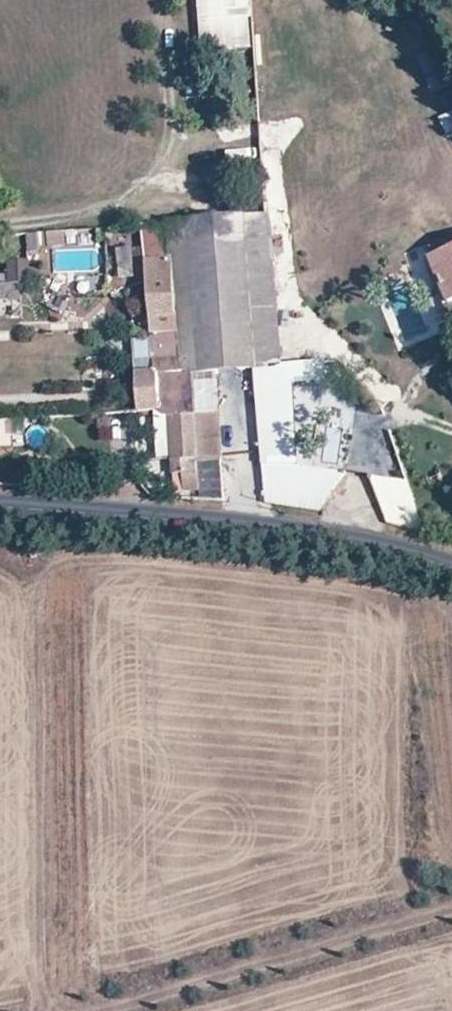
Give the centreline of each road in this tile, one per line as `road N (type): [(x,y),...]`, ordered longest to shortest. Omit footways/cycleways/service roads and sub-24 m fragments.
road 1 (tertiary): [(451,566),(302,535),(0,508)]

